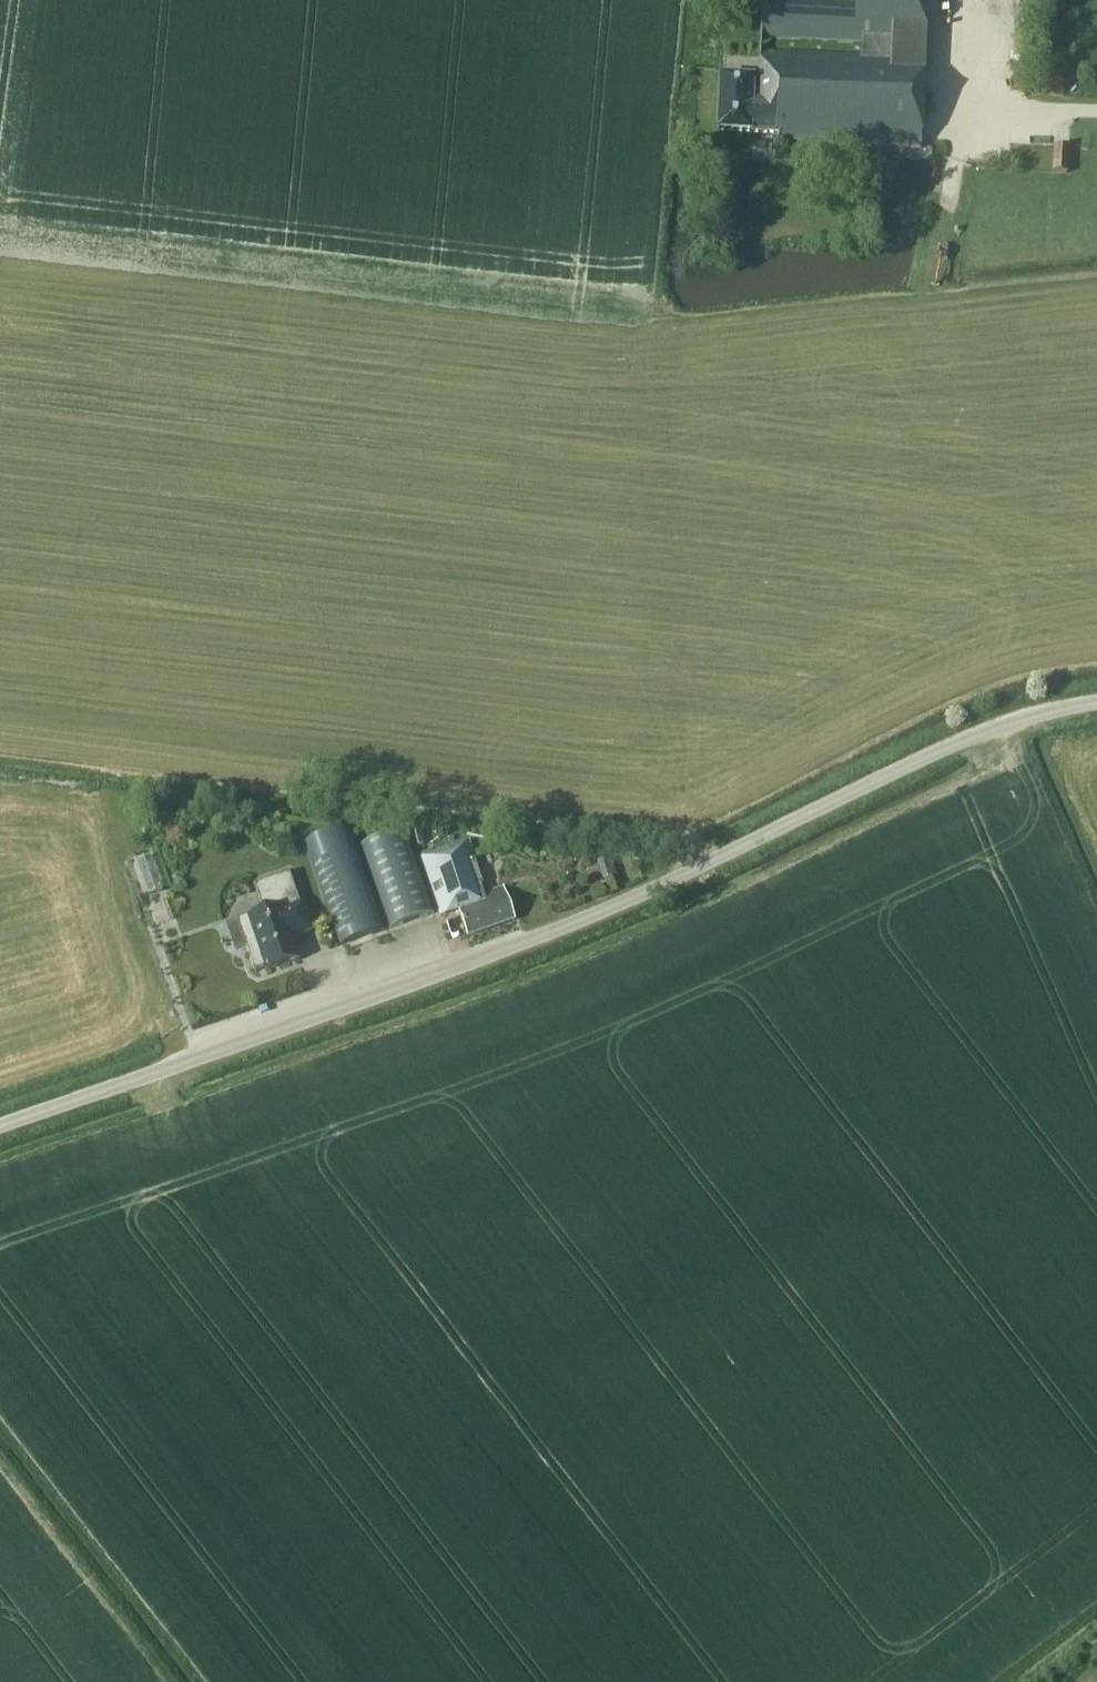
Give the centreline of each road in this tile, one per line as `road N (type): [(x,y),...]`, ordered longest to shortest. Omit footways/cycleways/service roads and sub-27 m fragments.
road 1 (tertiary): [(0,1125),(535,938),(986,729),(1096,701)]

